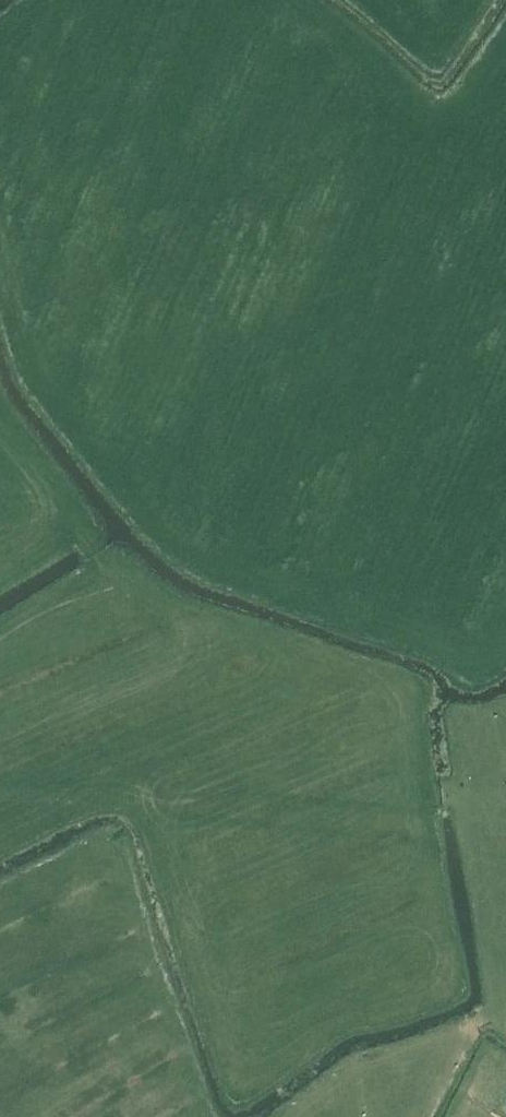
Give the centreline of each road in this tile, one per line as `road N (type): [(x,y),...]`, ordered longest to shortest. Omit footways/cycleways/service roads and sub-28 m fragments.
road 1 (track): [(0,782),(445,796),(505,828)]

